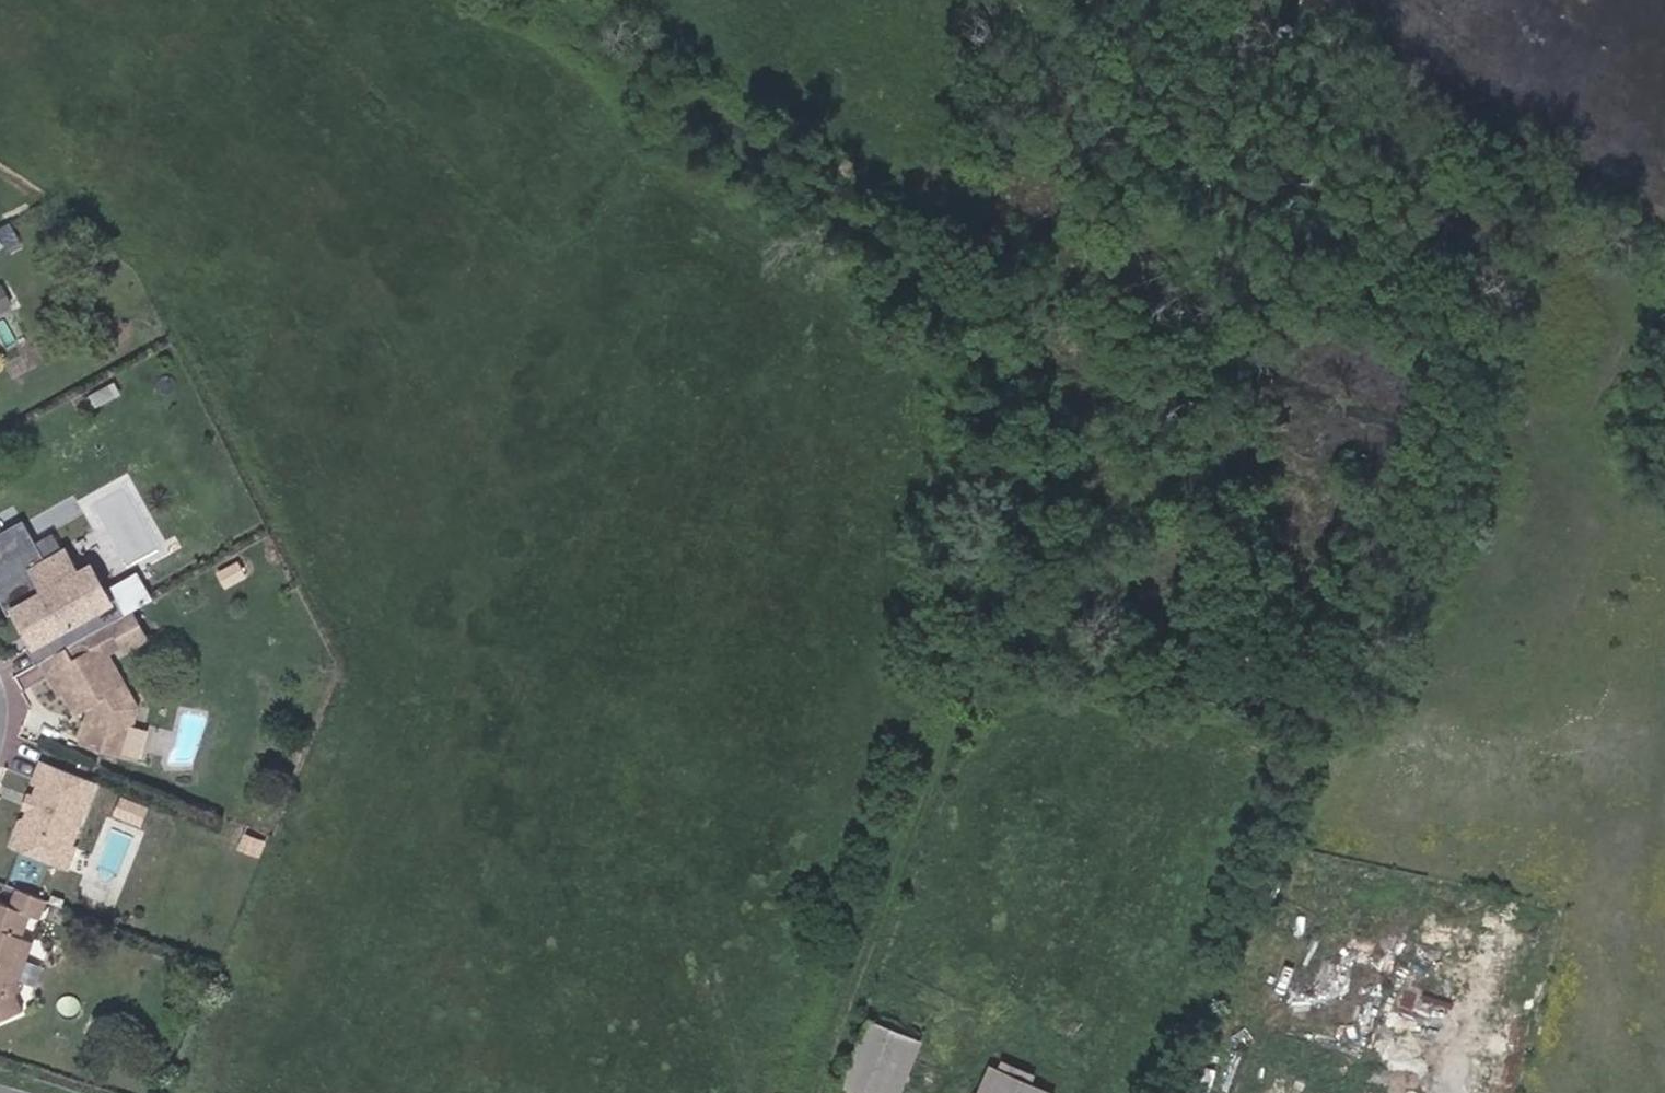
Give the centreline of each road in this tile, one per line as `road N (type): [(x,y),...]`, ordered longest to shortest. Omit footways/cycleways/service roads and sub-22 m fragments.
road 1 (track): [(813,1092),(959,702),(976,612),(977,481),(966,371),(941,314),(857,234),(669,97),(565,0)]

